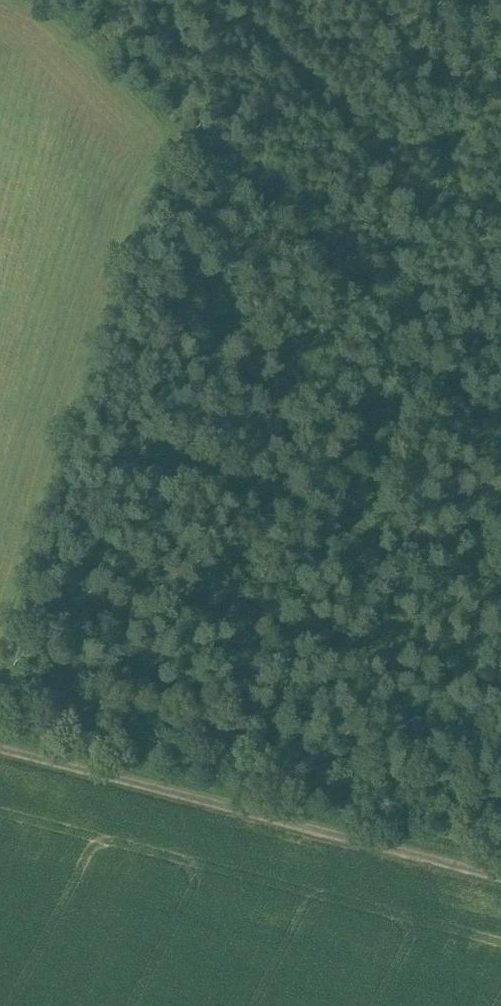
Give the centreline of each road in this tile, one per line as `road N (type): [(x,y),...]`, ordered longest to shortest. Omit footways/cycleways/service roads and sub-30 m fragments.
road 1 (track): [(0,742),(500,871)]

